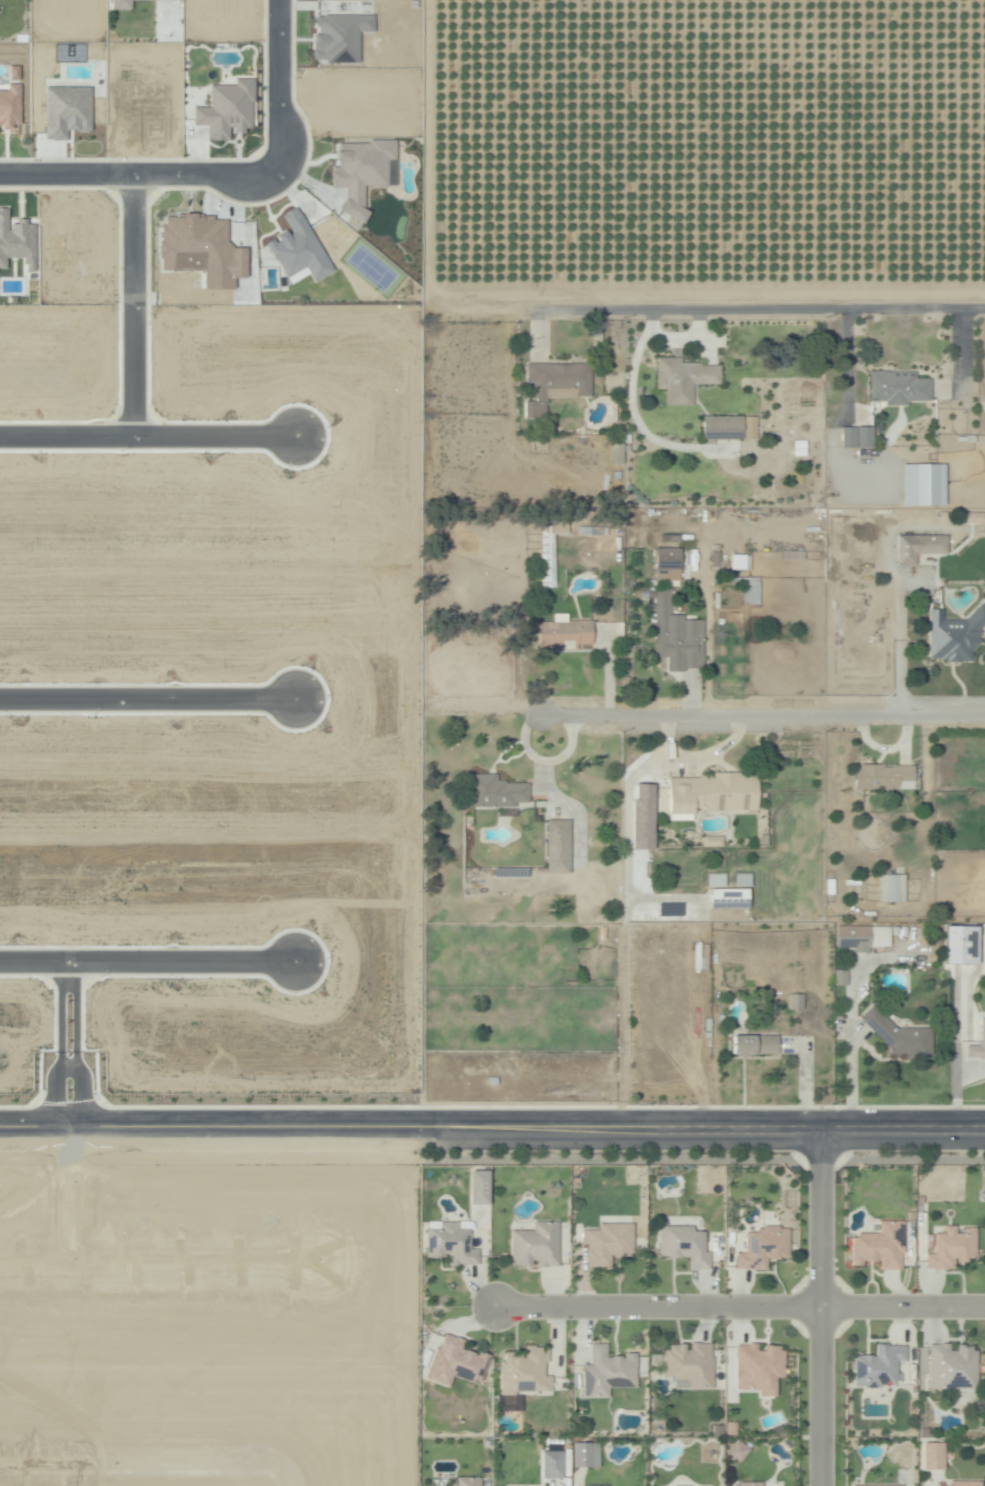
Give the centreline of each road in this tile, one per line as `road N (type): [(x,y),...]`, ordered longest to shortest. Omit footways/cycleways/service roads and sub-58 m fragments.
road 1 (tertiary): [(984,1142),(0,1136)]
road 2 (residential): [(422,1140),(423,302)]
road 3 (residential): [(984,716),(422,717)]
road 4 (residential): [(984,301),(423,302)]
road 5 (residential): [(497,1308),(984,1307)]
road 6 (residential): [(822,1485),(822,1142)]
road 7 (residential): [(0,1259),(320,1258)]
road 8 (residential): [(301,966),(0,968)]
road 9 (residential): [(0,441),(298,441)]
road 10 (residential): [(0,702),(296,700)]
road 11 (residential): [(0,1461),(287,1462)]
road 12 (residential): [(0,180),(278,181)]
road 13 (residential): [(131,180),(133,441)]
road 14 (residential): [(278,0),(278,181)]
road 15 (residential): [(60,967),(60,1137)]
road 16 (residential): [(60,1137),(63,1259)]

